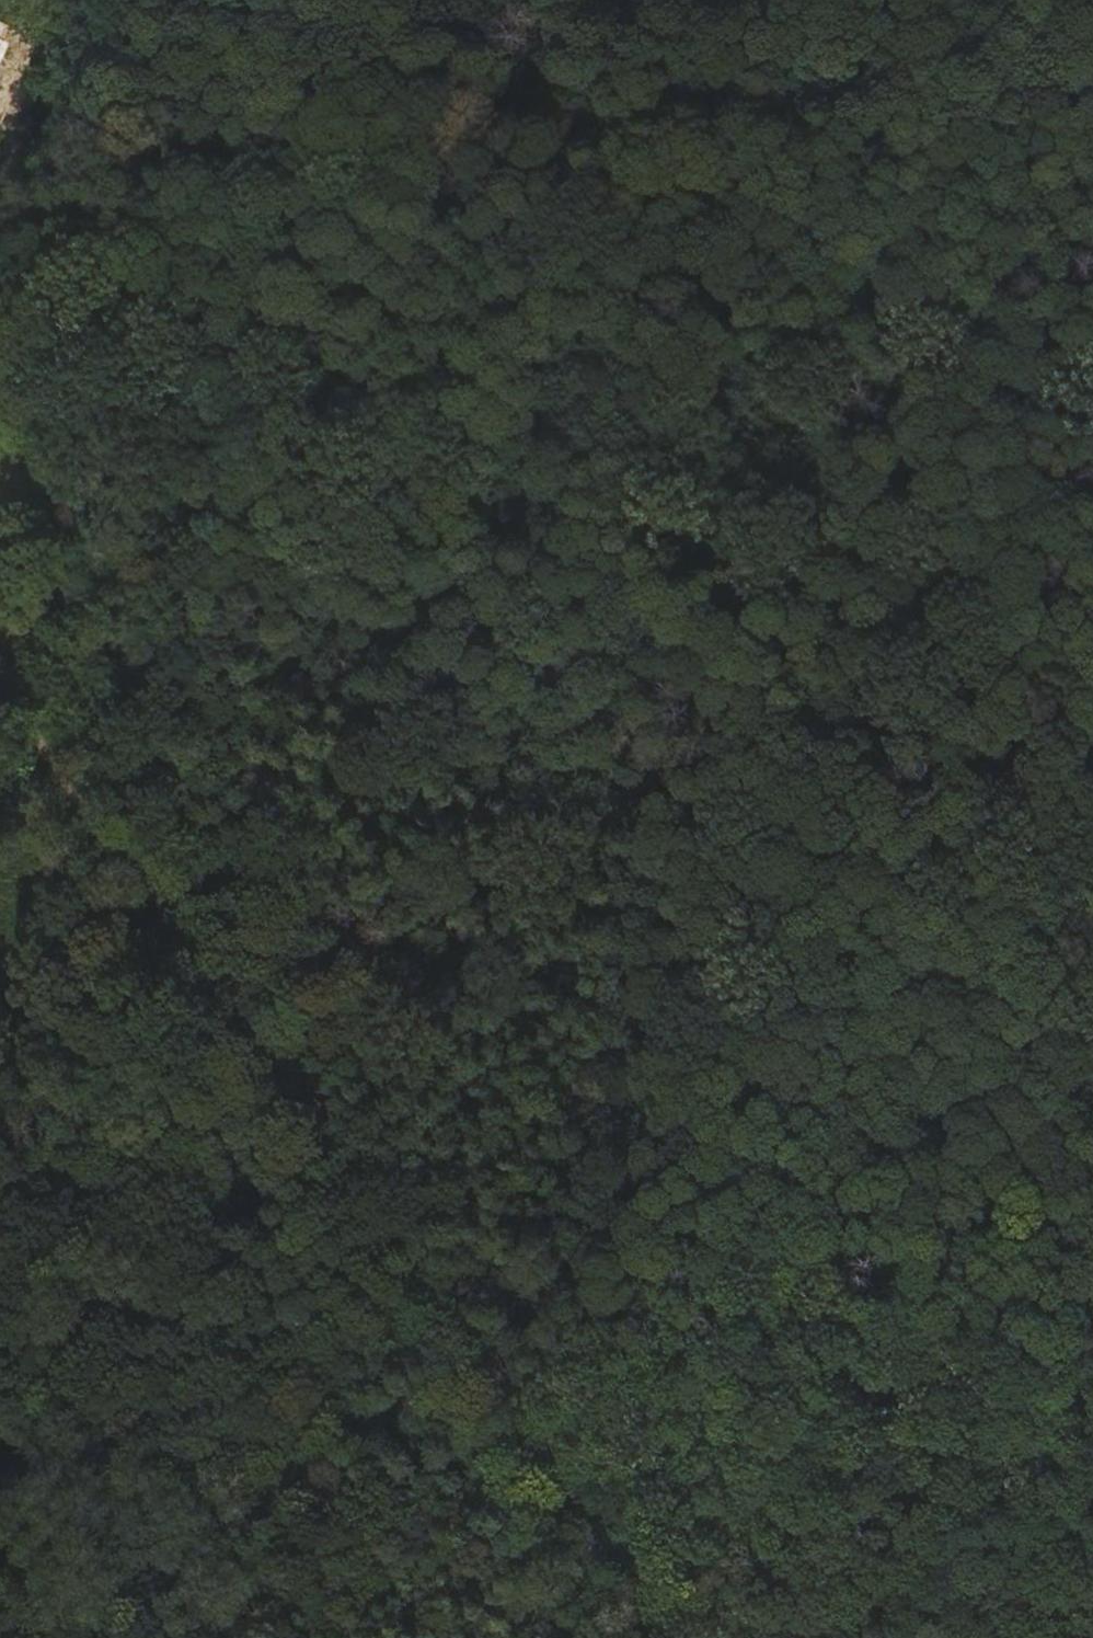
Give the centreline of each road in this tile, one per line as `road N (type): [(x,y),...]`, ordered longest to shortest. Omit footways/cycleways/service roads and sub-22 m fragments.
road 1 (track): [(703,1637),(541,1432),(0,674)]
road 2 (track): [(0,378),(37,168),(113,0)]

